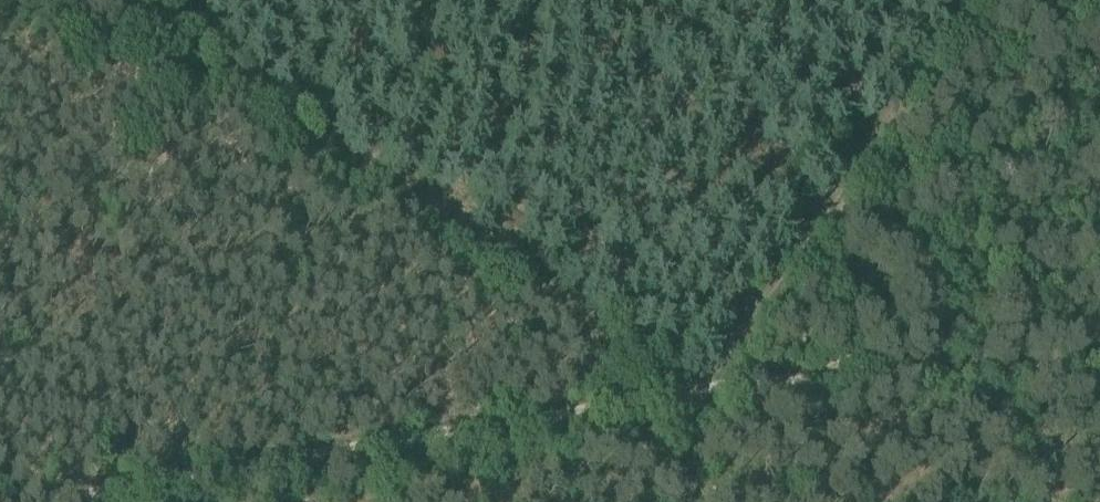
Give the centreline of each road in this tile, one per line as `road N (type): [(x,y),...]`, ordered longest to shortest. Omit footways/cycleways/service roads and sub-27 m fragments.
road 1 (track): [(113,0),(655,369),(676,392)]
road 2 (track): [(676,392),(5,501)]
road 3 (track): [(695,390),(971,0)]
road 4 (track): [(695,390),(1099,369)]

